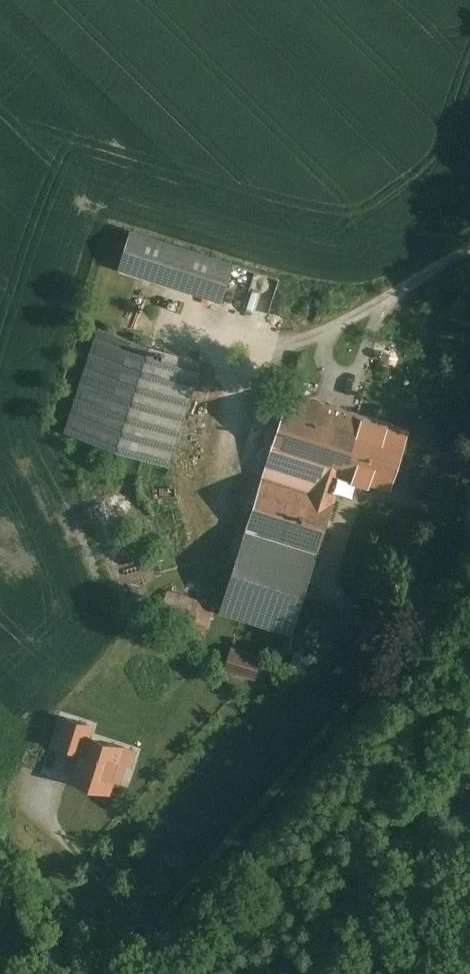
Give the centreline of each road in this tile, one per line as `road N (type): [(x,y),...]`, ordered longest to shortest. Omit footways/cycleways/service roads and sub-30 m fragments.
road 1 (unclassified): [(131,973),(444,627),(469,563)]

